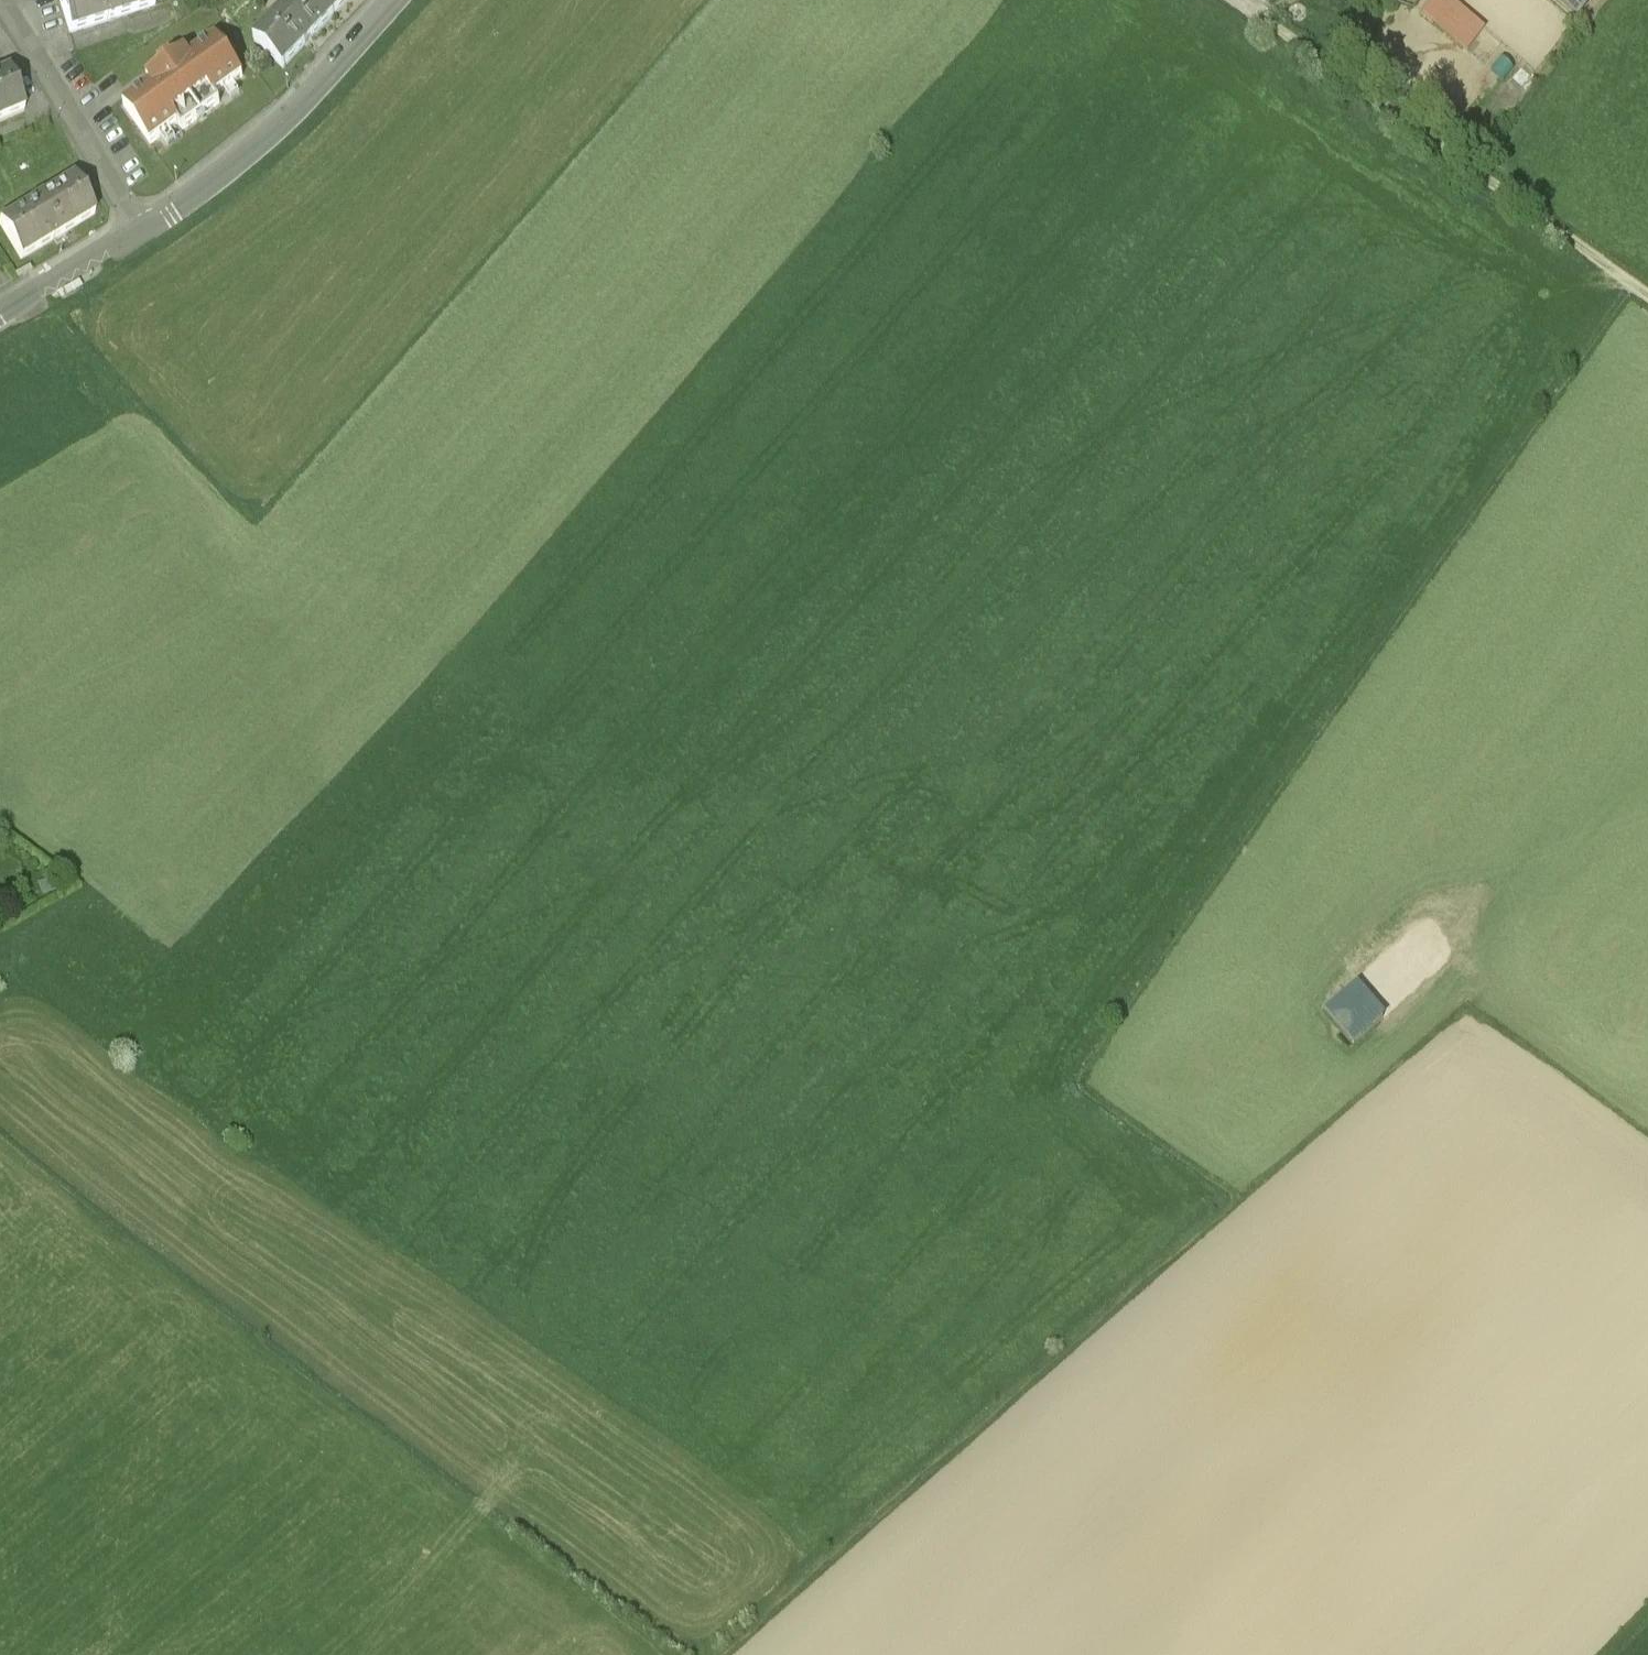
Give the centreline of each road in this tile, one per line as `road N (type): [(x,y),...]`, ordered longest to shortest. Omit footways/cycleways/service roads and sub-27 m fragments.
road 1 (track): [(744,1654),(1470,1023),(1647,1151)]
road 2 (residential): [(399,0),(231,170),(146,223)]
road 3 (track): [(1415,130),(1647,296)]
road 4 (residential): [(146,223),(2,0)]
road 5 (residential): [(146,223),(0,309)]

